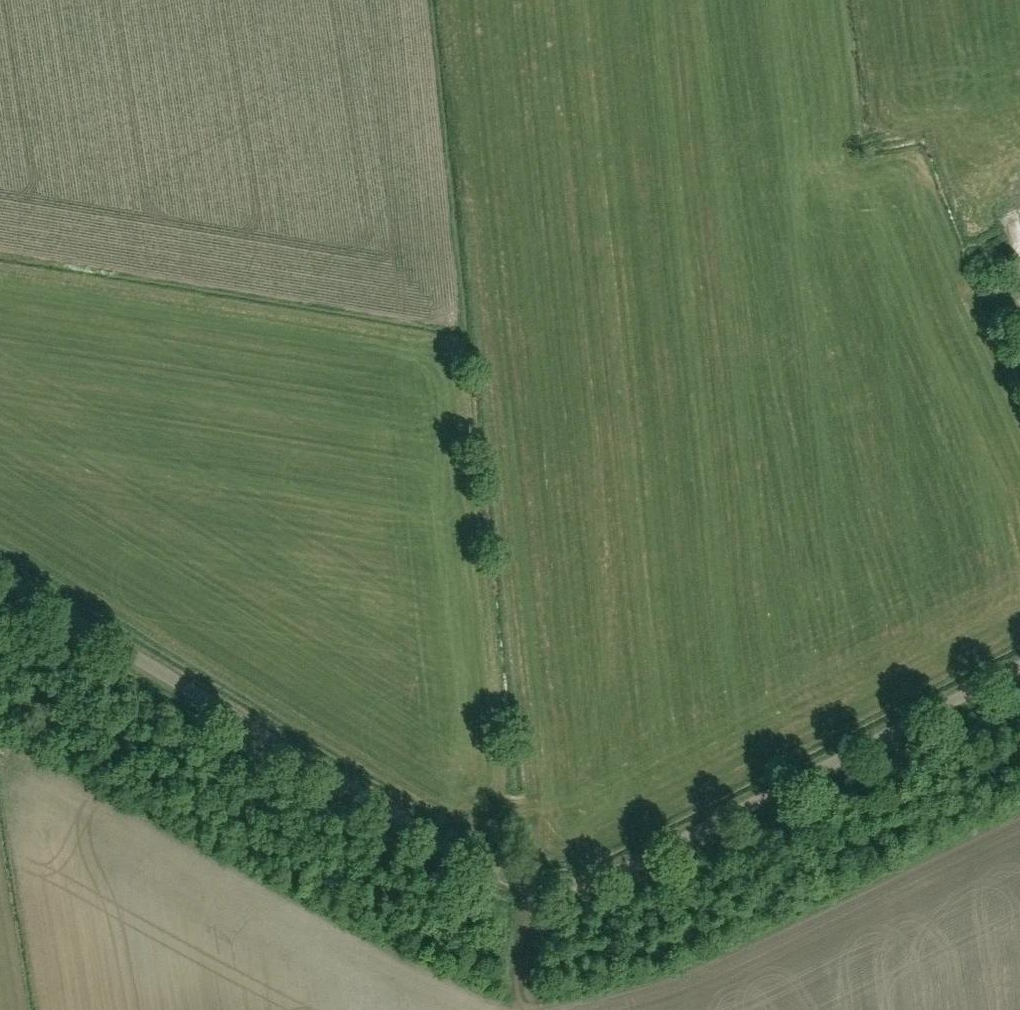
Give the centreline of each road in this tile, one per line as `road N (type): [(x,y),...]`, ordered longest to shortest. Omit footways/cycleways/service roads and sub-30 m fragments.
road 1 (unclassified): [(1019,668),(627,869),(541,886),(465,859),(0,575)]
road 2 (track): [(531,884),(520,1004)]

